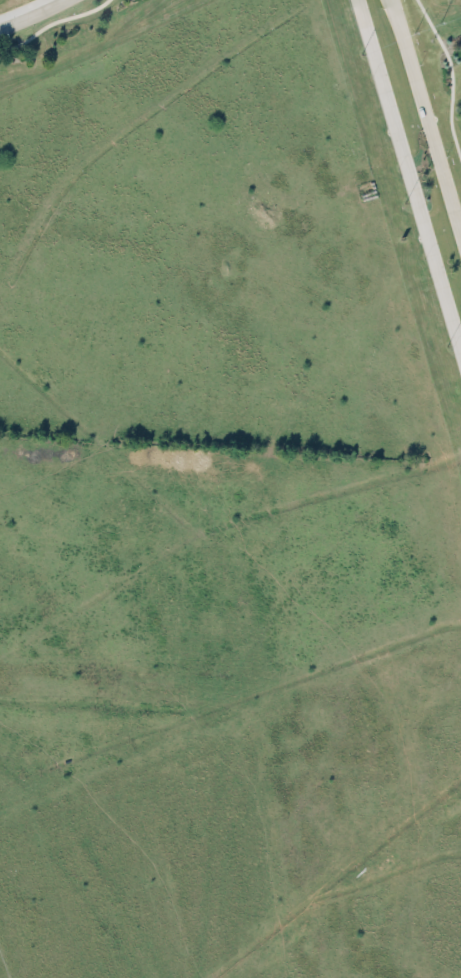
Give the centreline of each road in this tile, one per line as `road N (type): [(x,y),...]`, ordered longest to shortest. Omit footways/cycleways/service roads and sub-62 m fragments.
road 1 (tertiary): [(357,0),(460,354)]
road 2 (tertiary): [(460,239),(391,0)]

